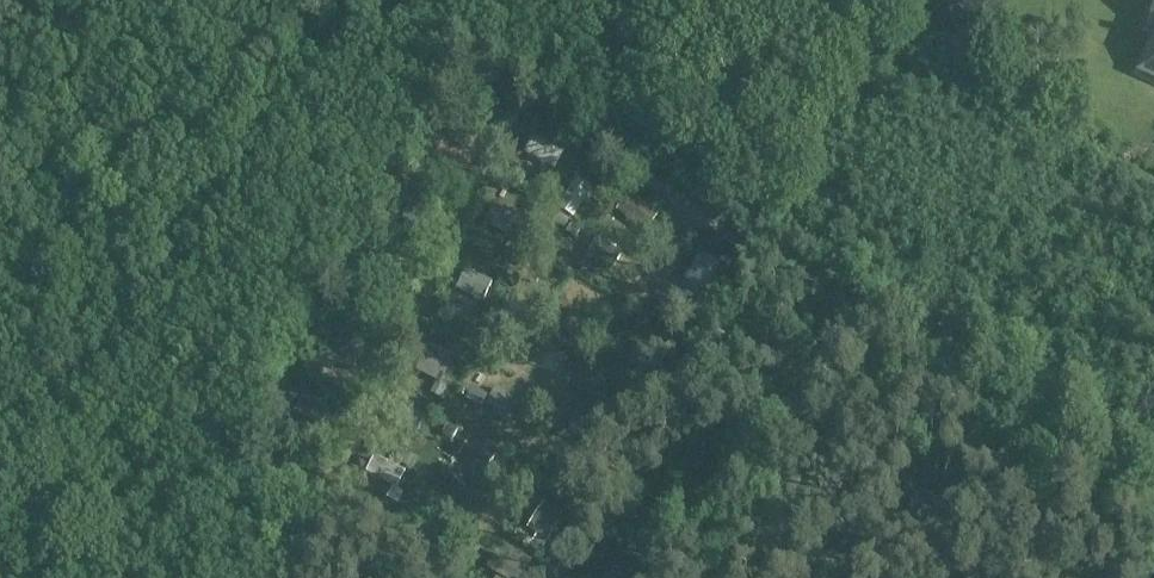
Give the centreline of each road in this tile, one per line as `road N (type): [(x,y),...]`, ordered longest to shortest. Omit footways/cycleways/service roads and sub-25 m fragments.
road 1 (track): [(406,0),(492,74),(1153,517)]

